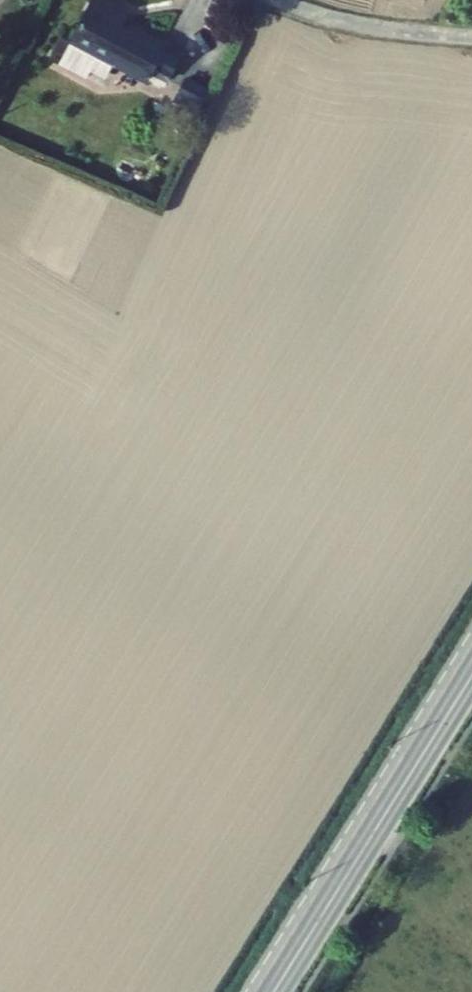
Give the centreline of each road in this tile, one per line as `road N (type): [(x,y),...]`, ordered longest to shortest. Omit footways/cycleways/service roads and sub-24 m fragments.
road 1 (tertiary): [(471,677),(274,991)]
road 2 (residential): [(471,36),(361,25),(281,0)]

